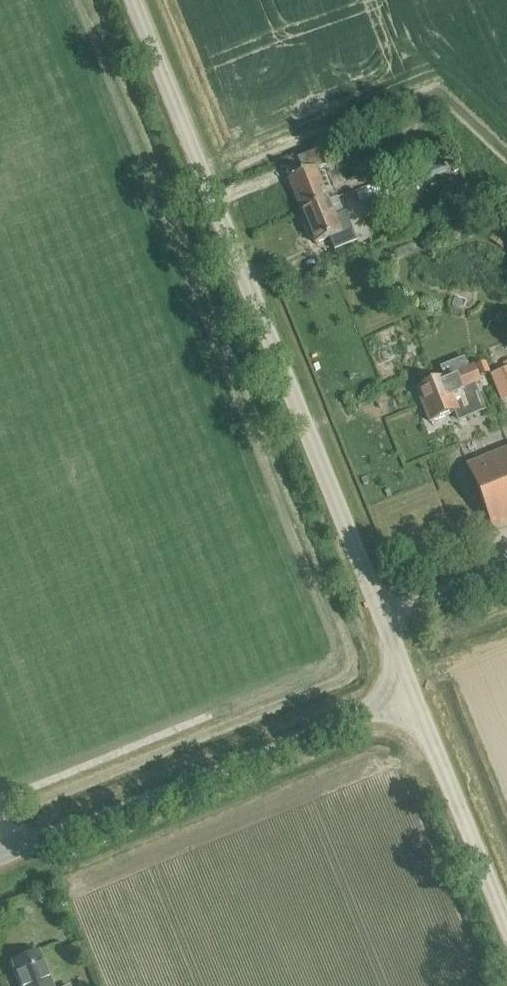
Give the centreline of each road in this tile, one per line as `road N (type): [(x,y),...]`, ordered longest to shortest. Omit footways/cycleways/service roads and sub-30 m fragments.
road 1 (unclassified): [(412,693),(133,0)]
road 2 (unclassified): [(0,859),(412,693)]
road 3 (unclassified): [(412,693),(506,930)]

